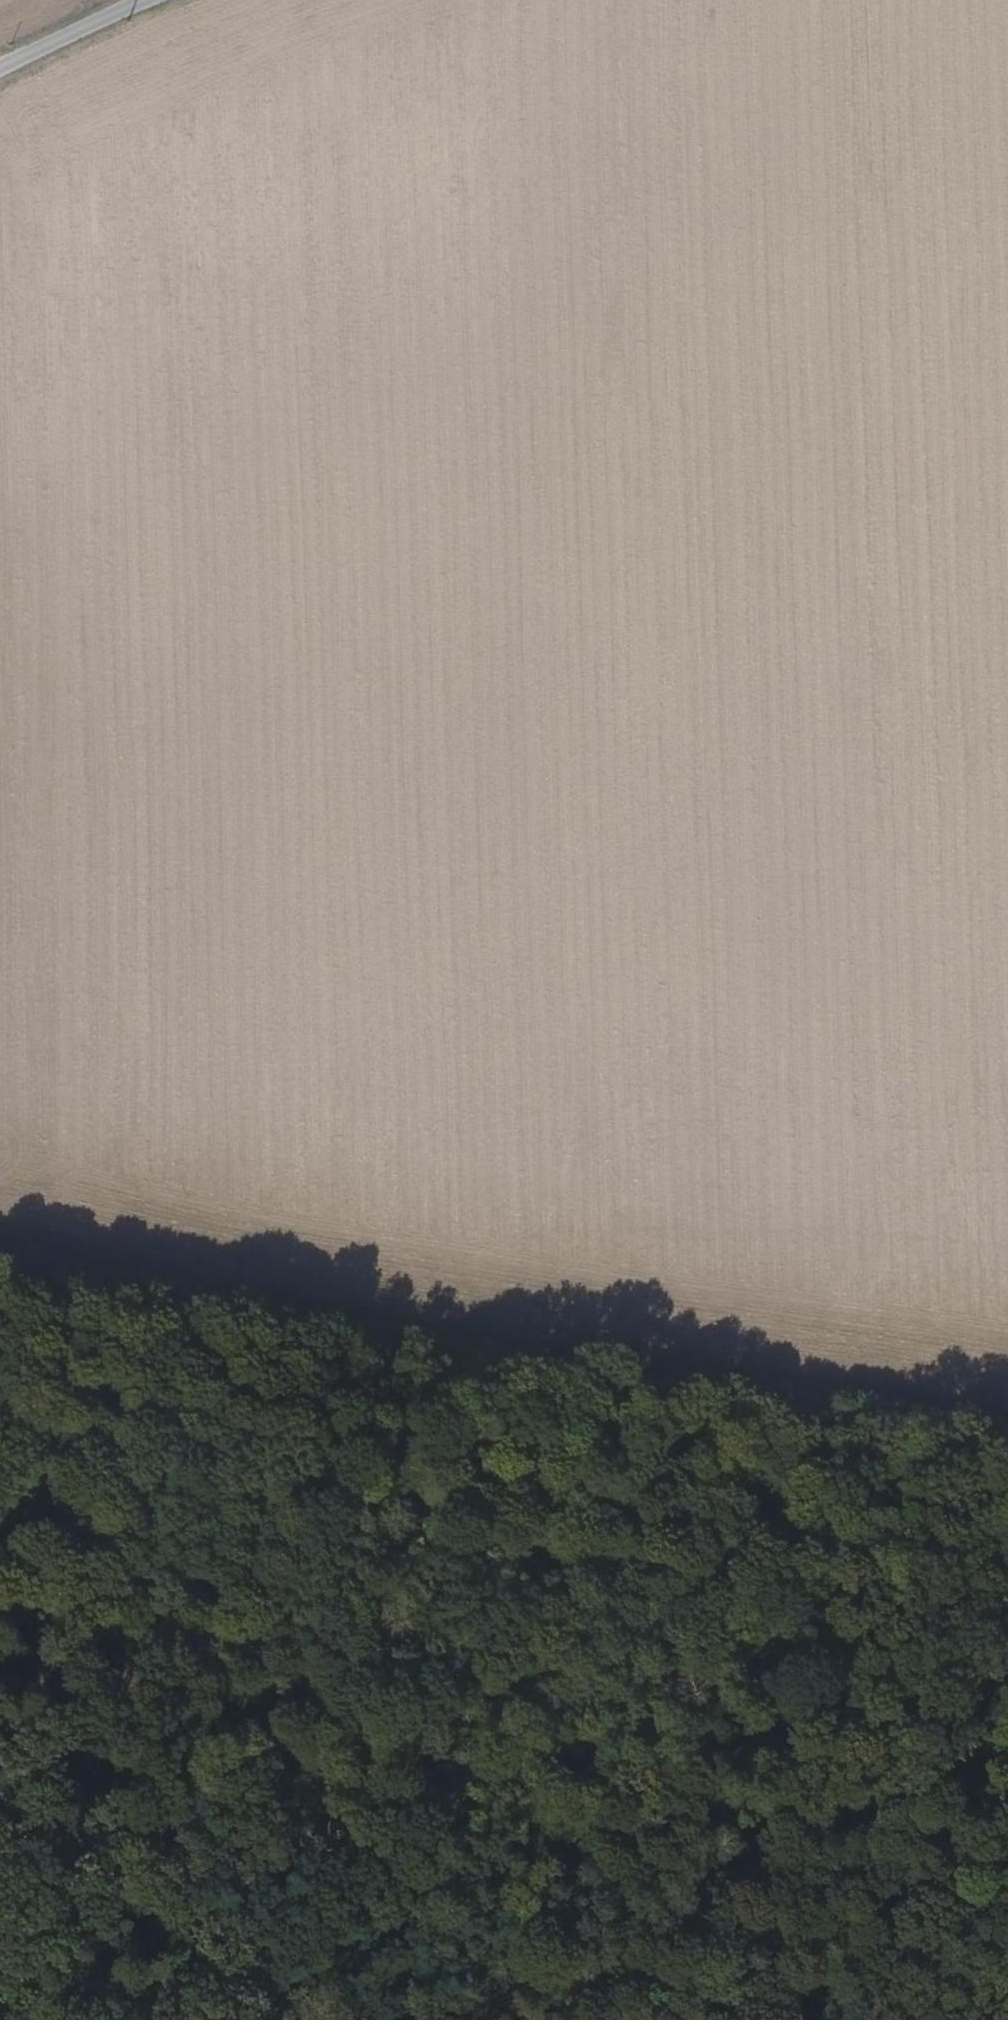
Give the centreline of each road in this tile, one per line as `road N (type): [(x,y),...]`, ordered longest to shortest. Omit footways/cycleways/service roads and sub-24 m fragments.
road 1 (track): [(0,1368),(250,2019)]
road 2 (unclassified): [(0,62),(151,0)]

